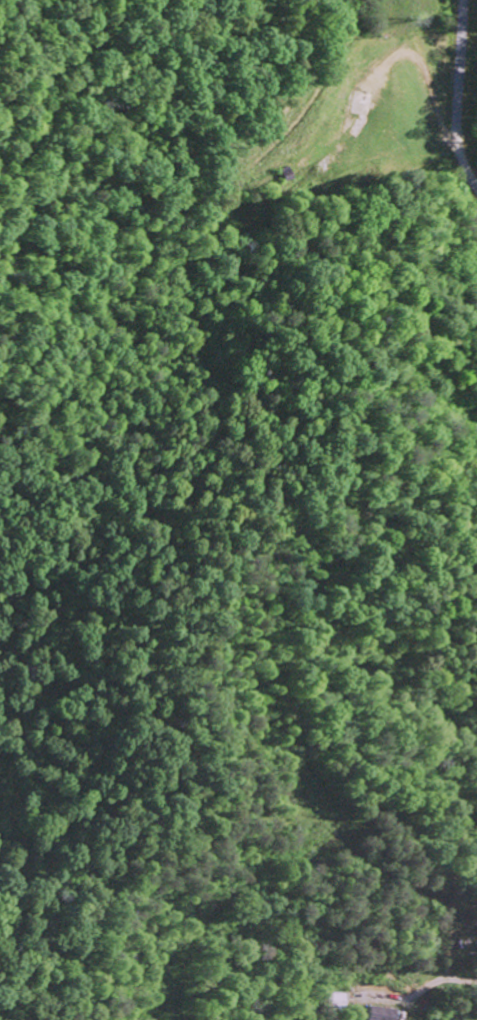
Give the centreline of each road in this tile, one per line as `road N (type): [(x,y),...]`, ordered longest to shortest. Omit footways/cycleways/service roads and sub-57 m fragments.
road 1 (residential): [(476,189),(457,130),(462,0)]

